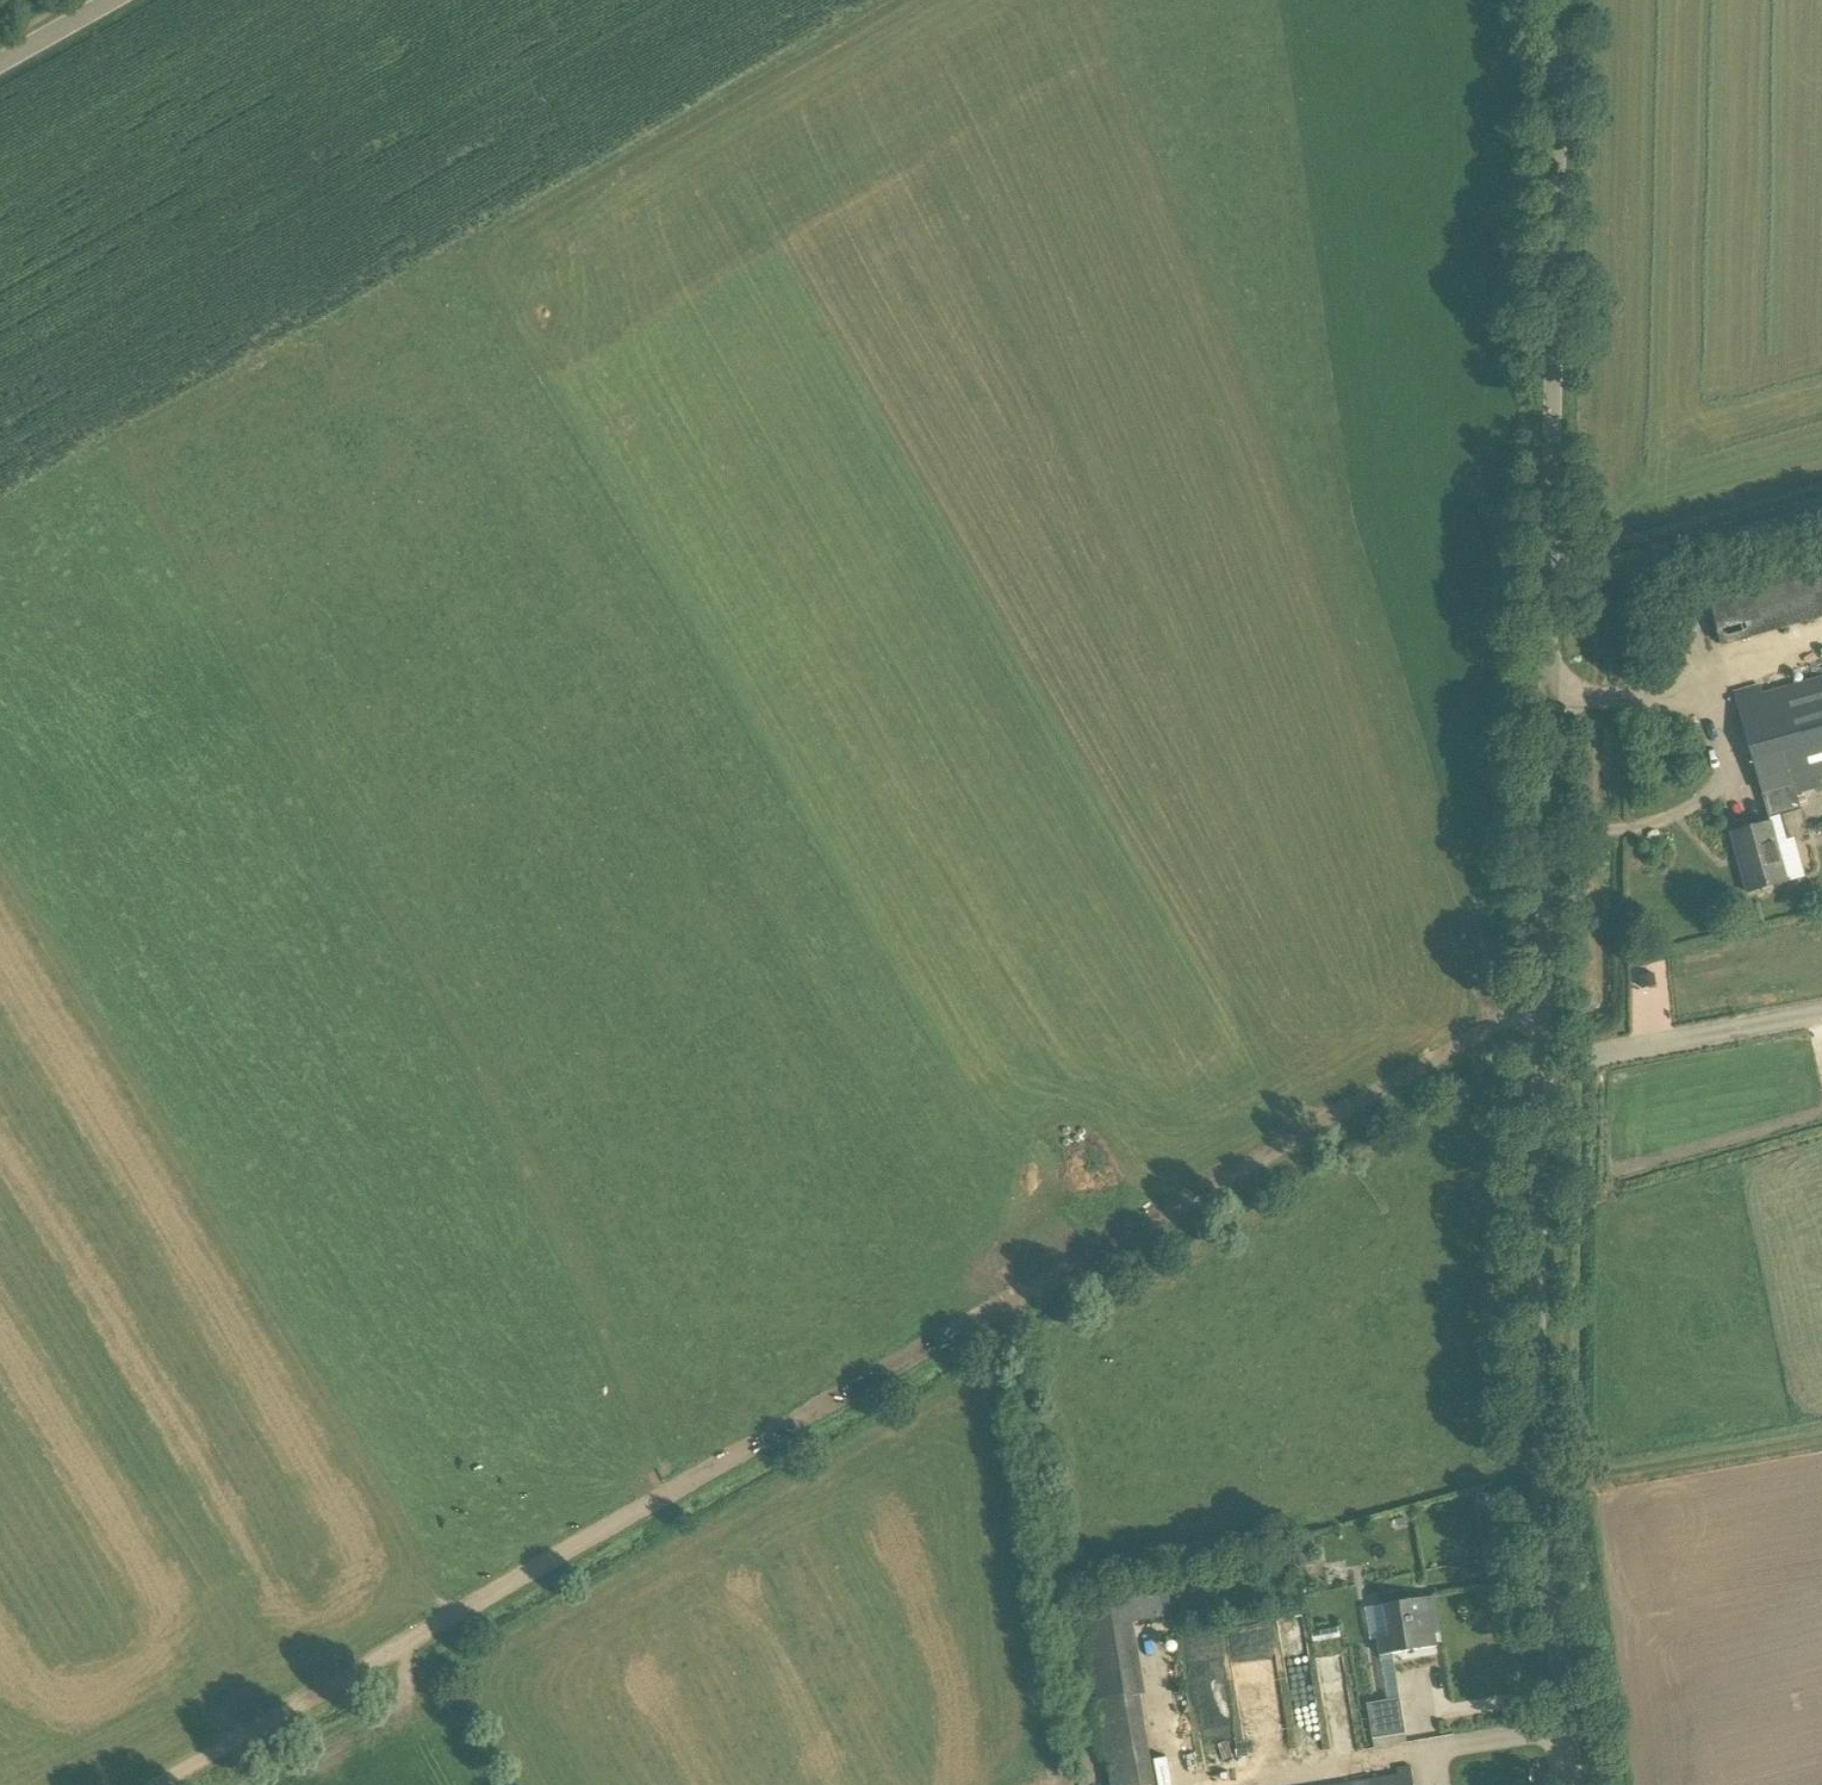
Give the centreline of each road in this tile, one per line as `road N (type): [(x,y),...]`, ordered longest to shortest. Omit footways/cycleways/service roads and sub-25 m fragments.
road 1 (unclassified): [(1589,1784),(1548,1471),(1561,1000),(1552,629),(1563,0)]
road 2 (track): [(169,1784),(1561,1000)]
road 3 (unclassified): [(0,65),(114,0)]

